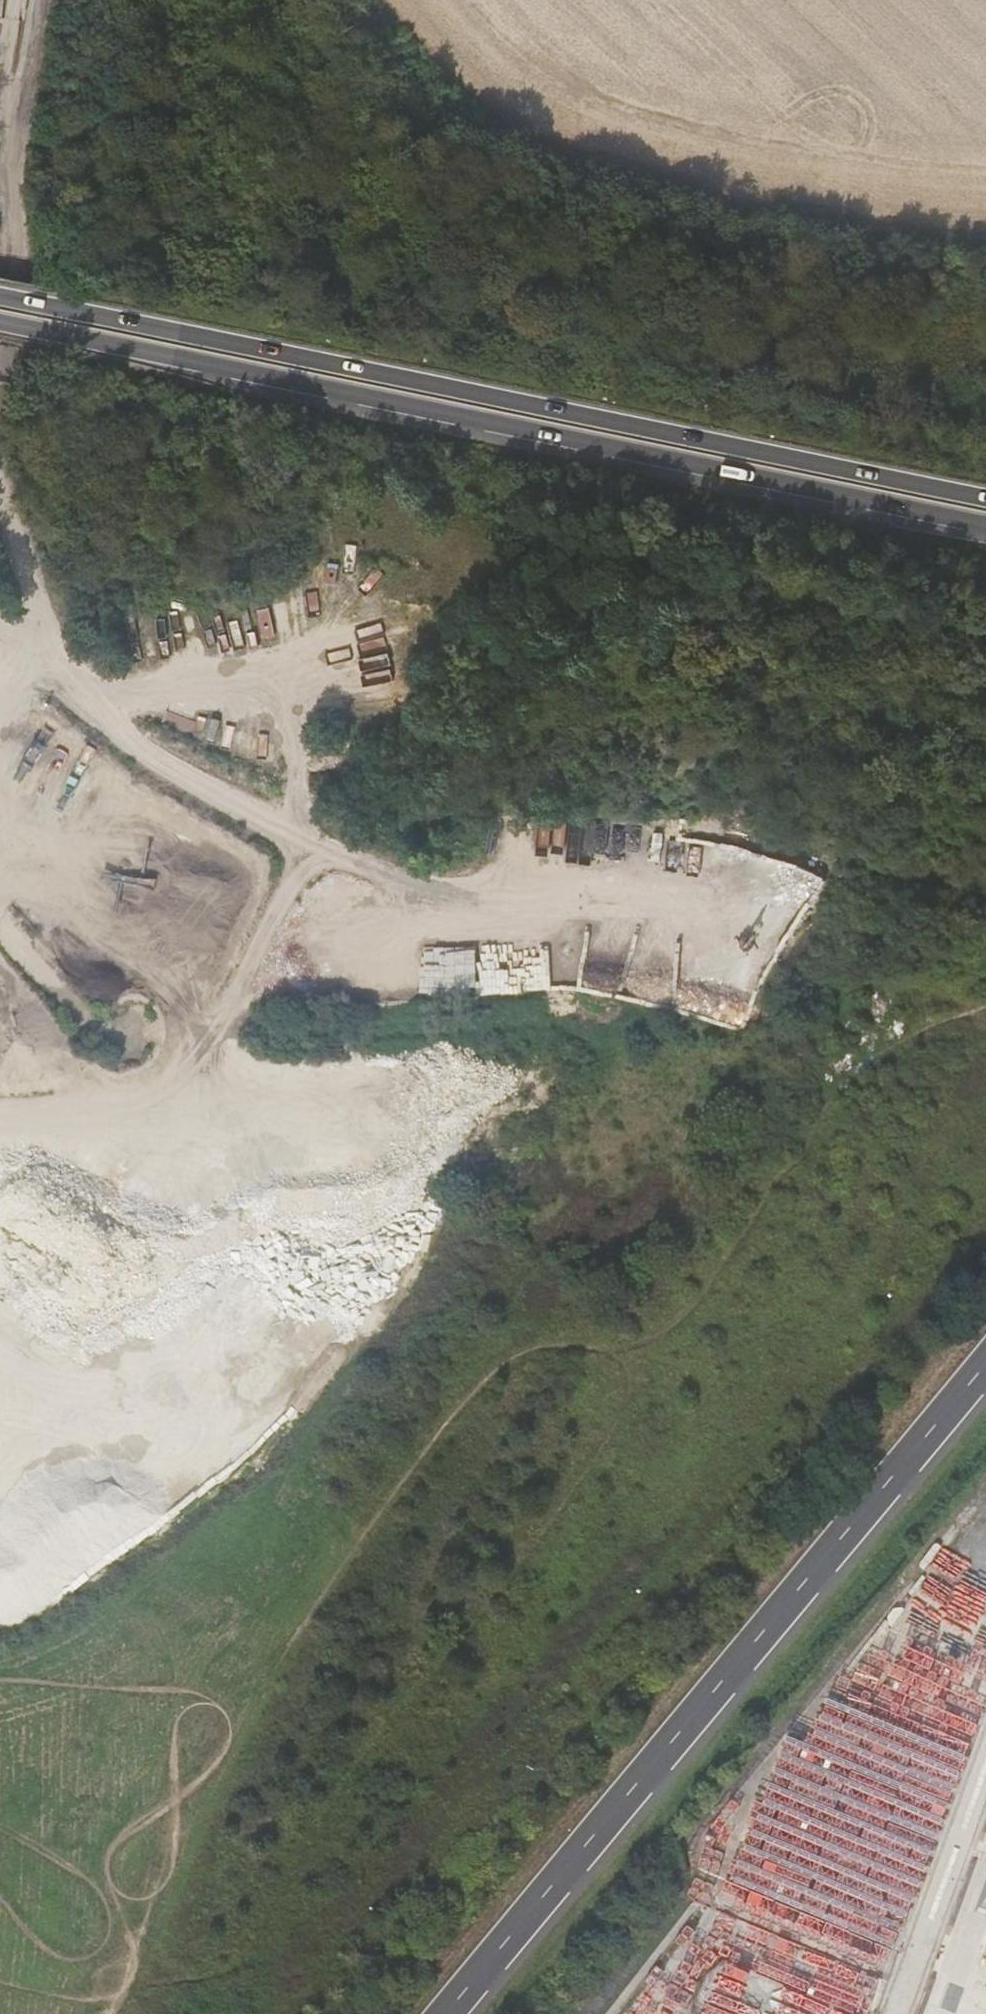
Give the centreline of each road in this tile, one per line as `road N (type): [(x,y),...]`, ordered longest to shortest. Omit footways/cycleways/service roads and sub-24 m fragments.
road 1 (track): [(231,1969),(329,1942),(672,1566),(985,1197)]
road 2 (motorway): [(0,320),(985,523)]
road 3 (motorway): [(985,507),(0,305)]
road 4 (track): [(93,2013),(147,2004),(211,1791),(439,1434),(513,1341),(665,1341)]
road 5 (trunk): [(444,2013),(985,1365)]
road 6 (track): [(0,722),(52,662),(345,891),(713,932)]
road 7 (track): [(345,891),(202,1022),(161,1193),(0,1184)]
road 8 (track): [(985,1000),(887,1027),(819,1093),(665,1341)]
road 9 (unclassified): [(0,268),(37,0)]
road 10 (unclassified): [(52,662),(0,493)]

